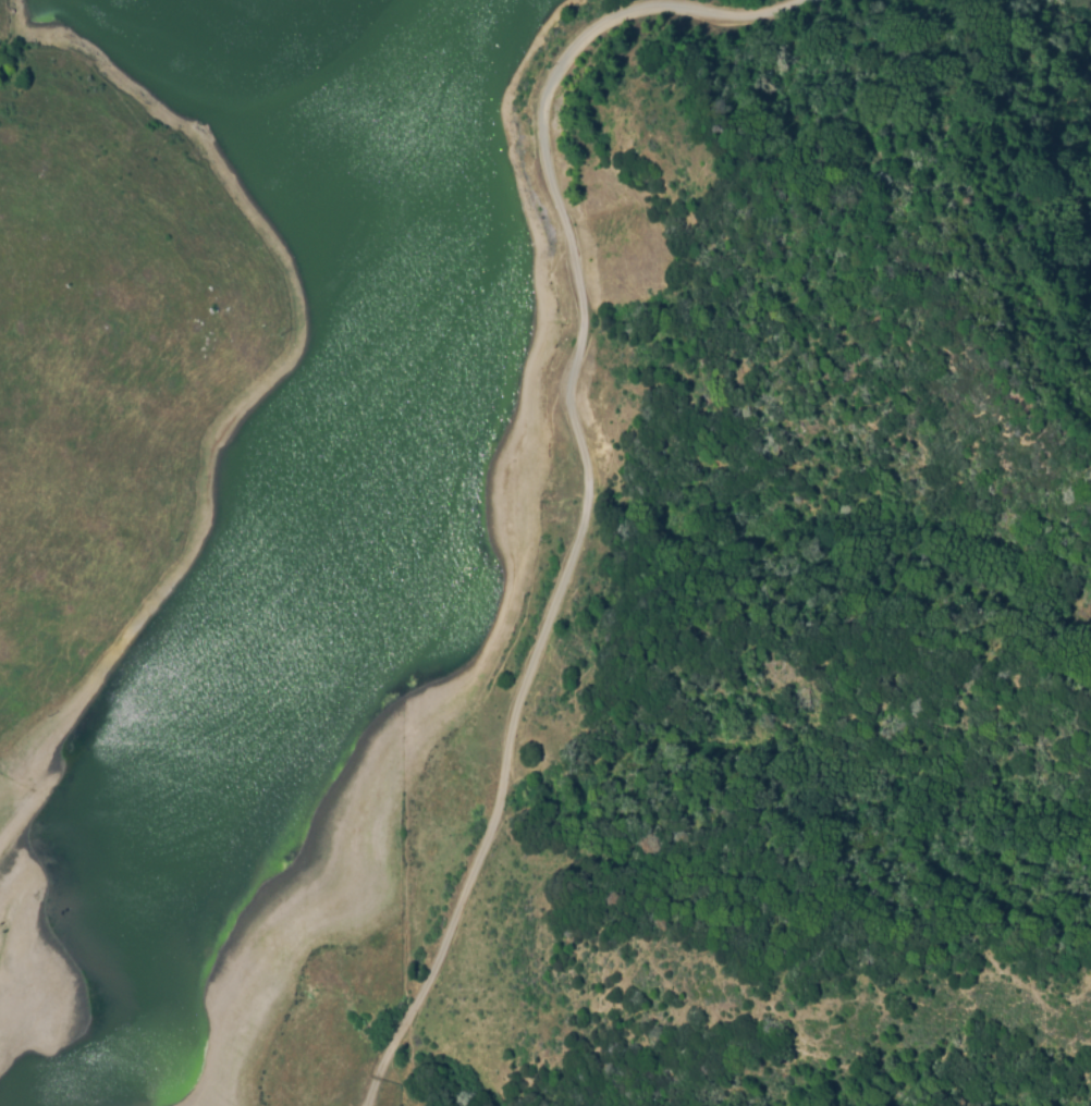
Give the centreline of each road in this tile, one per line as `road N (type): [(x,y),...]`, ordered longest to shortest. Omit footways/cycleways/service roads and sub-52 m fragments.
road 1 (residential): [(364,1105),(463,907),(503,790),(507,718),(590,497),(566,392),(586,310),(547,162),(544,102),(562,67),(601,29),(662,3),(728,20),(810,0)]

